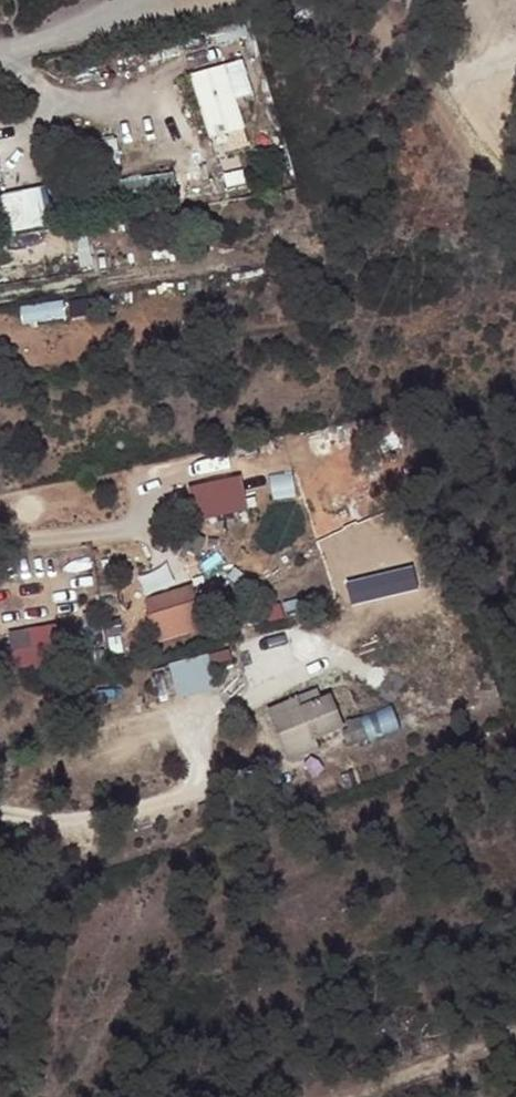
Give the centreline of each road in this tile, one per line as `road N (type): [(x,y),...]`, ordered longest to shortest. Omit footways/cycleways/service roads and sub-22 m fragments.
road 1 (track): [(515,1034),(345,1096)]

